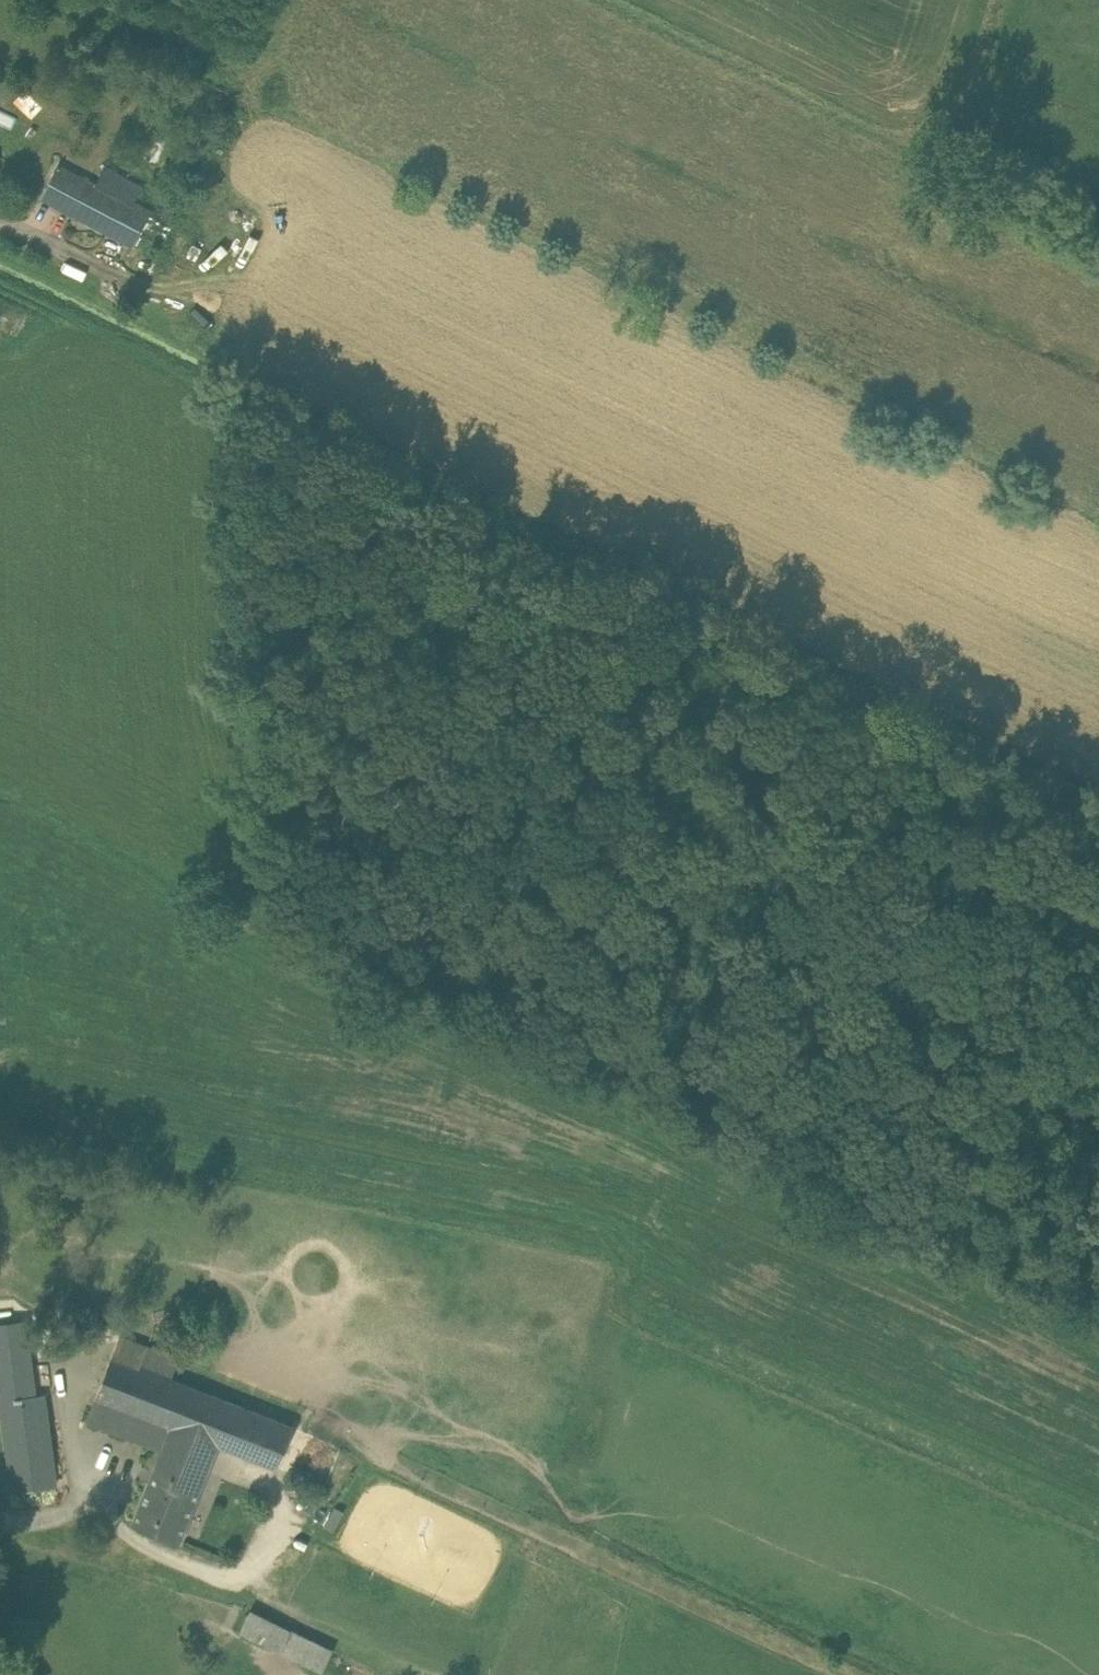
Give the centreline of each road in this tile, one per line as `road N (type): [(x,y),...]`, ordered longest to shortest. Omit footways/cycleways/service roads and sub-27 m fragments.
road 1 (track): [(853,1674),(308,1417),(243,1594)]
road 2 (track): [(88,1516),(243,1594),(437,1674)]

